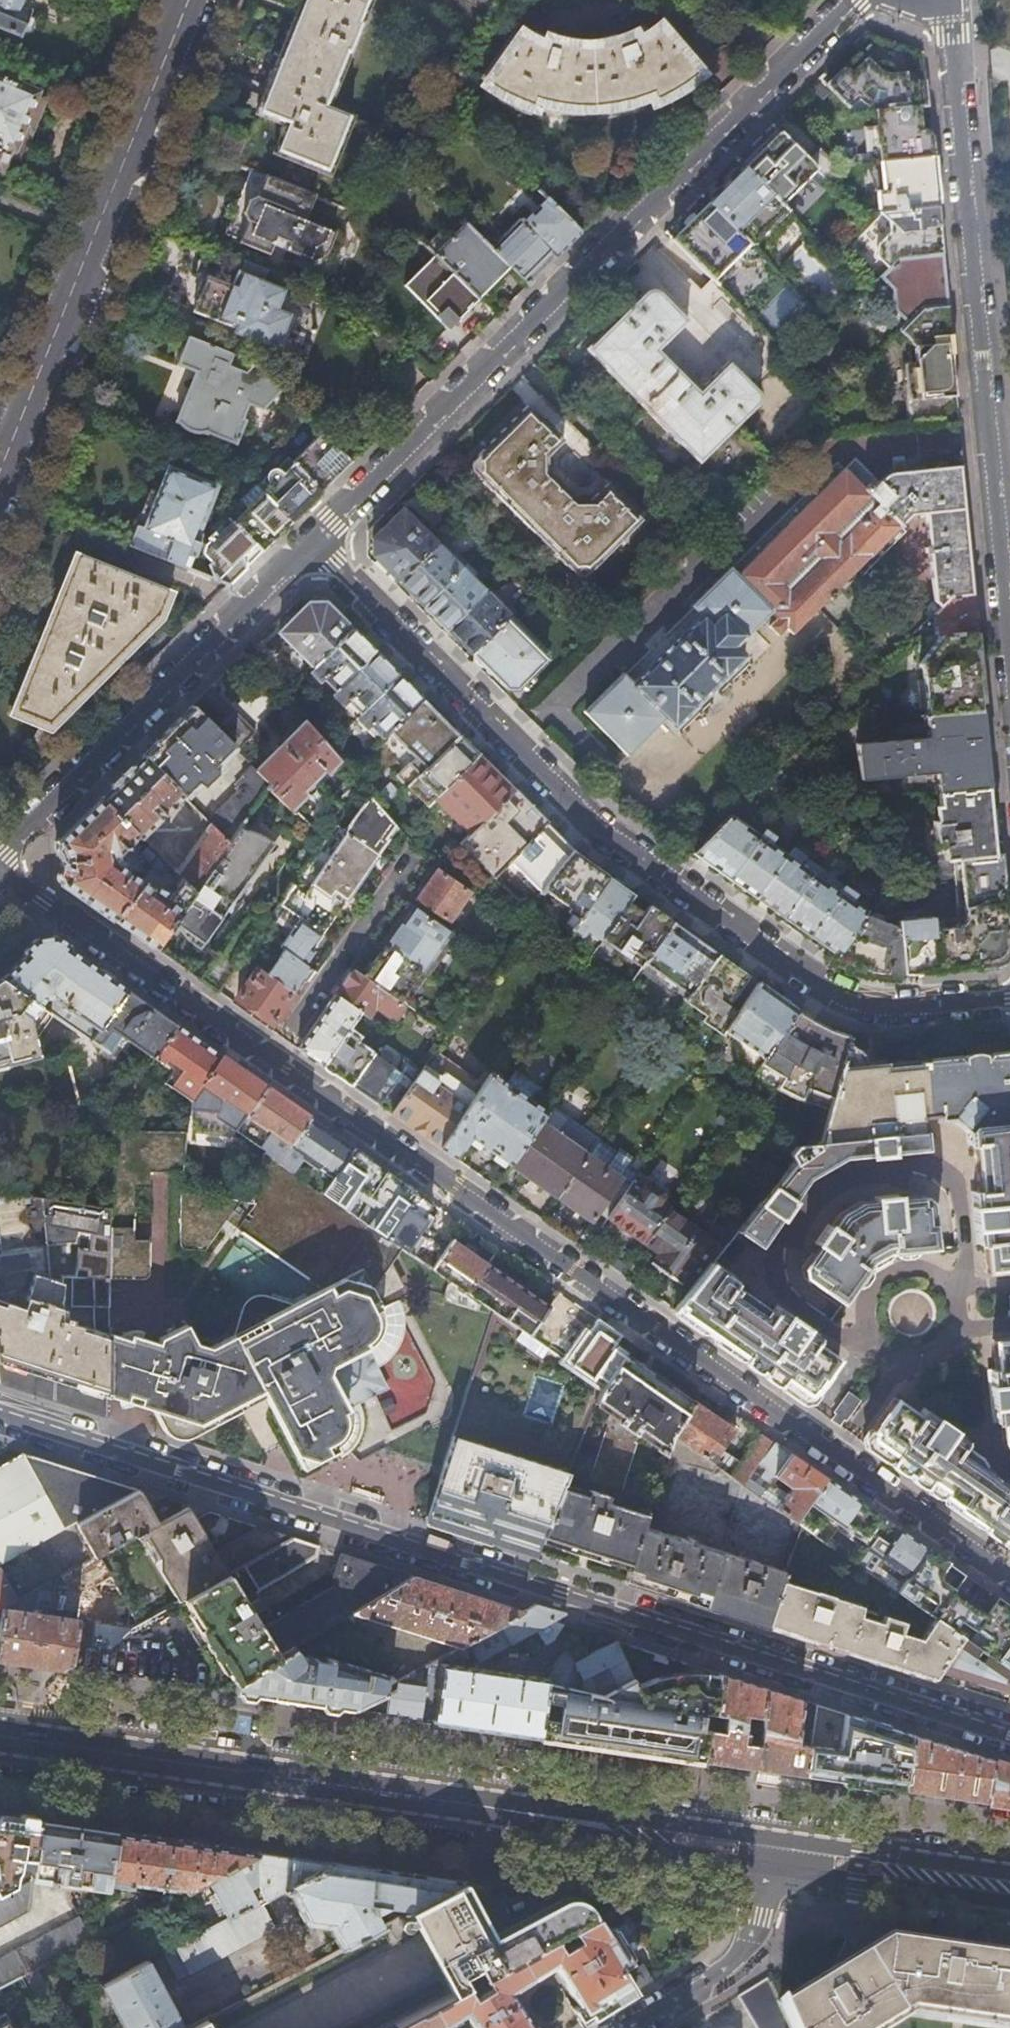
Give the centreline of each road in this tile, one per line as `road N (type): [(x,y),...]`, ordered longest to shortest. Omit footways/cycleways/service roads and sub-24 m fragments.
road 1 (residential): [(0,1411),(1009,1734)]
road 2 (residential): [(269,1059),(1009,1579)]
road 3 (residential): [(316,548),(598,837),(850,1001),(893,1009),(1009,998)]
road 4 (residential): [(854,0),(316,548)]
road 5 (residential): [(945,0),(1009,643)]
road 6 (primary): [(596,1827),(0,1737)]
road 7 (tertiary): [(0,488),(193,0)]
road 8 (residential): [(316,548),(0,855)]
road 9 (residential): [(0,866),(269,1059)]
road 10 (residential): [(417,850),(269,1059)]
road 11 (primary): [(758,1868),(1009,1905)]
road 12 (primary): [(1009,1869),(759,1836)]
road 13 (residential): [(627,2027),(745,1954),(755,1929),(758,1868)]
road 14 (primary): [(596,1827),(758,1868)]
road 15 (primary): [(759,1836),(596,1827)]

